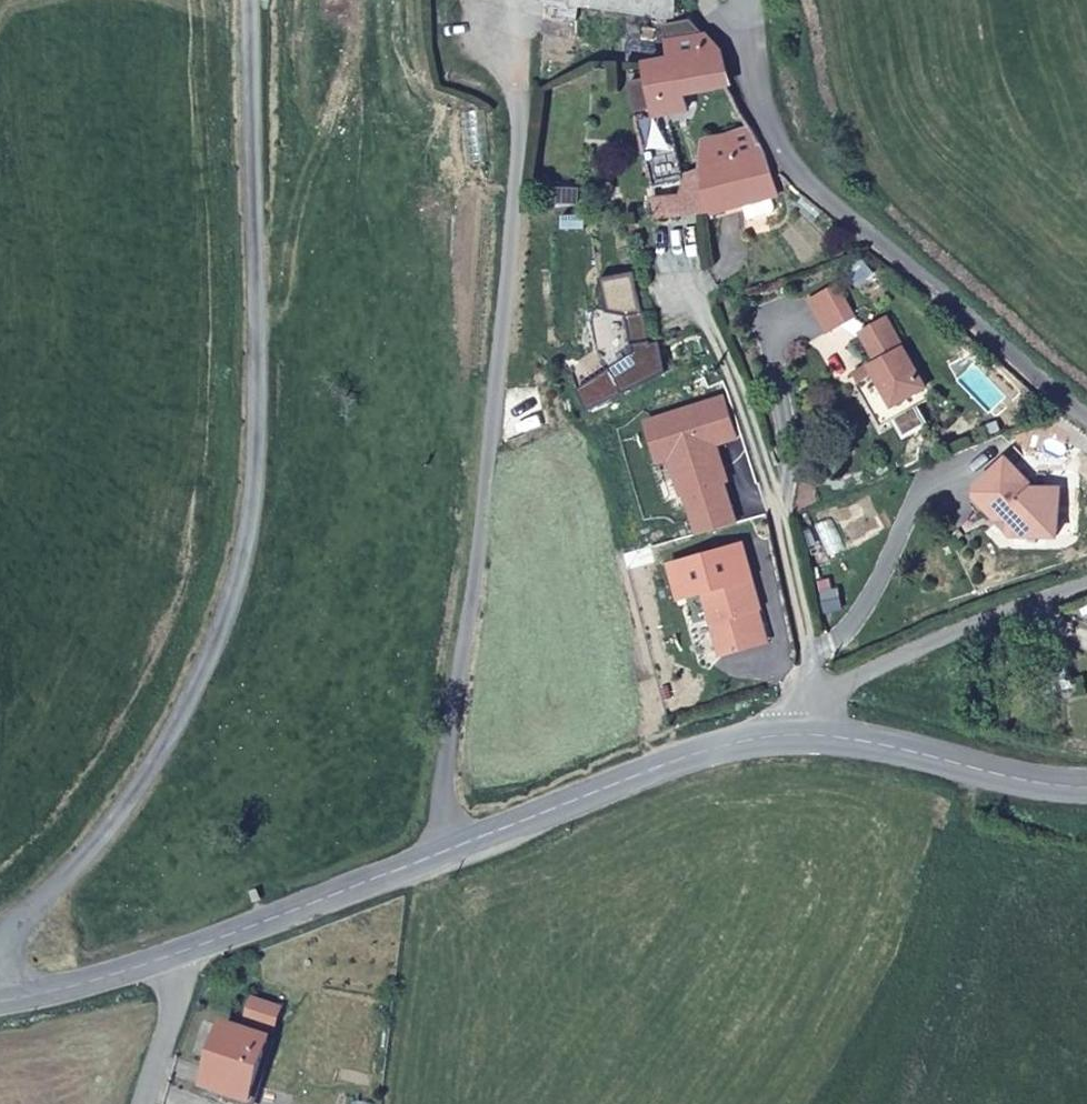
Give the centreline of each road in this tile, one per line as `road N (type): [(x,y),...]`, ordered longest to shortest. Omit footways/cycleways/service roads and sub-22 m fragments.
road 1 (secondary): [(179,954),(756,738),(859,742),(1086,791)]
road 2 (track): [(435,856),(492,426),(522,103)]
road 3 (residential): [(1086,419),(791,166),(737,40),(741,0)]
road 4 (residential): [(813,695),(764,469),(687,282)]
road 5 (track): [(1086,580),(813,695),(756,738)]
road 6 (secondary): [(0,1001),(179,954)]
road 7 (unclassified): [(144,1103),(174,1012),(179,954)]

